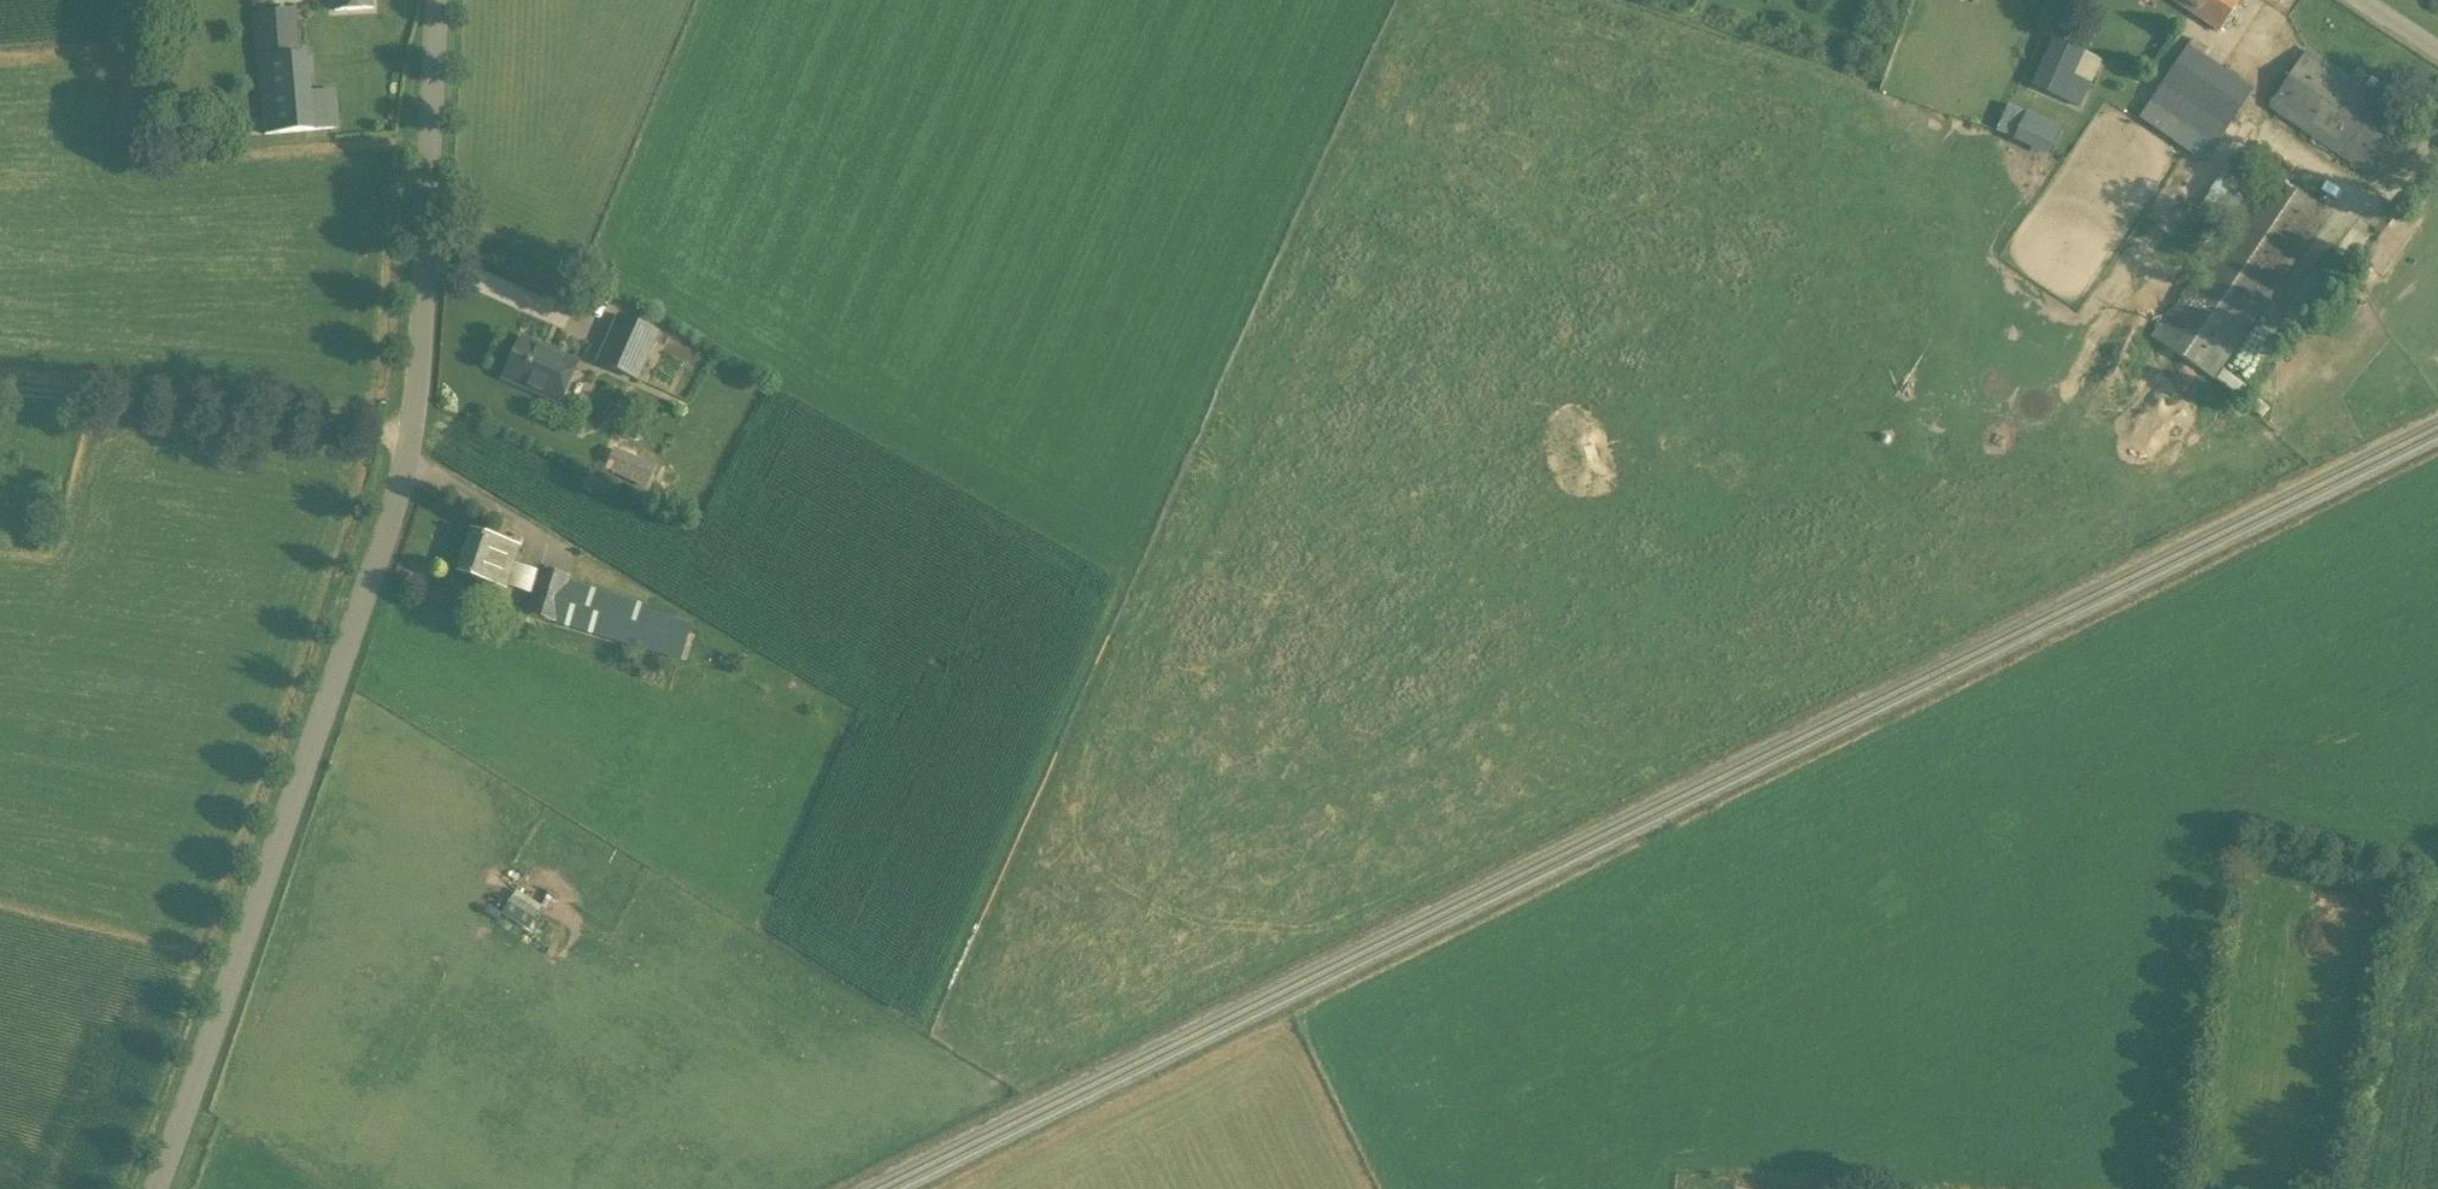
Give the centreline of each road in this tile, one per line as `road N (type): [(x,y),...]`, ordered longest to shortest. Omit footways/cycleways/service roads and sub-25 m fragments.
road 1 (unclassified): [(155,1188),(413,444),(426,324),(436,0)]

